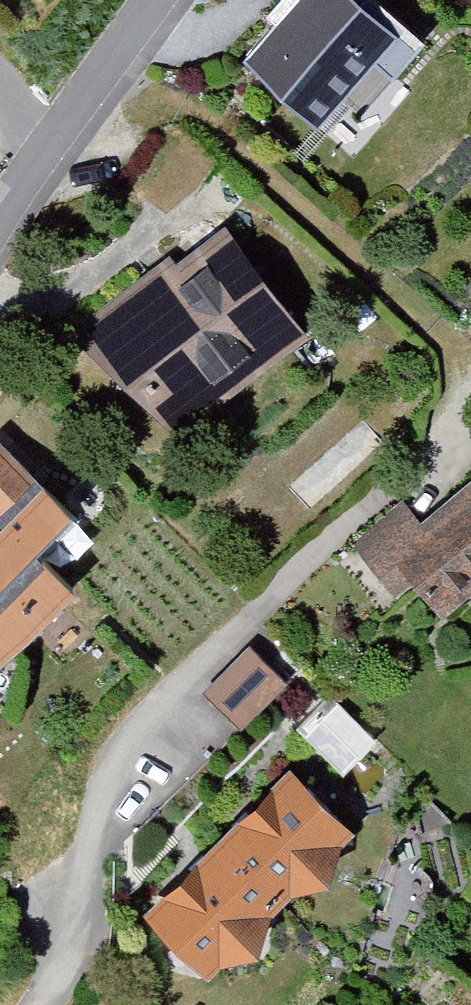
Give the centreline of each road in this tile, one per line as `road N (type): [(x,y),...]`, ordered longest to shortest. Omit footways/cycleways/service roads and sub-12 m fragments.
road 1 (residential): [(50,1004),(117,749),(301,573)]
road 2 (residential): [(173,0),(72,142),(0,267)]

